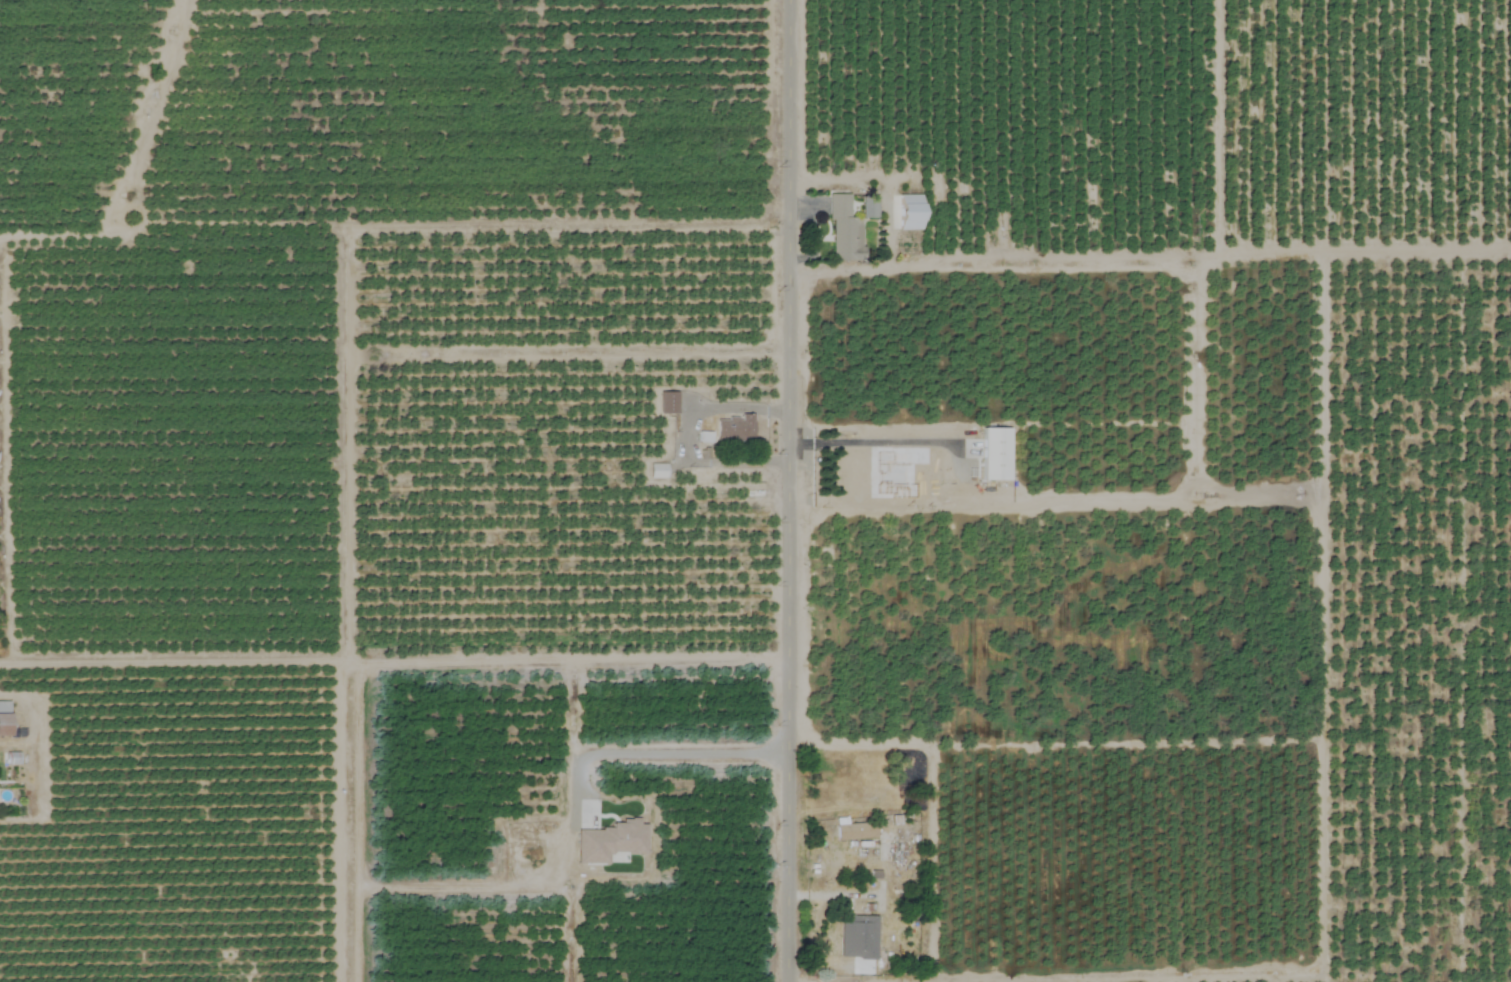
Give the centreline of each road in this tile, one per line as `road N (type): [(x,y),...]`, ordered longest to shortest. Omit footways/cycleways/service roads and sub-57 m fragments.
road 1 (residential): [(790,0),(790,981)]

